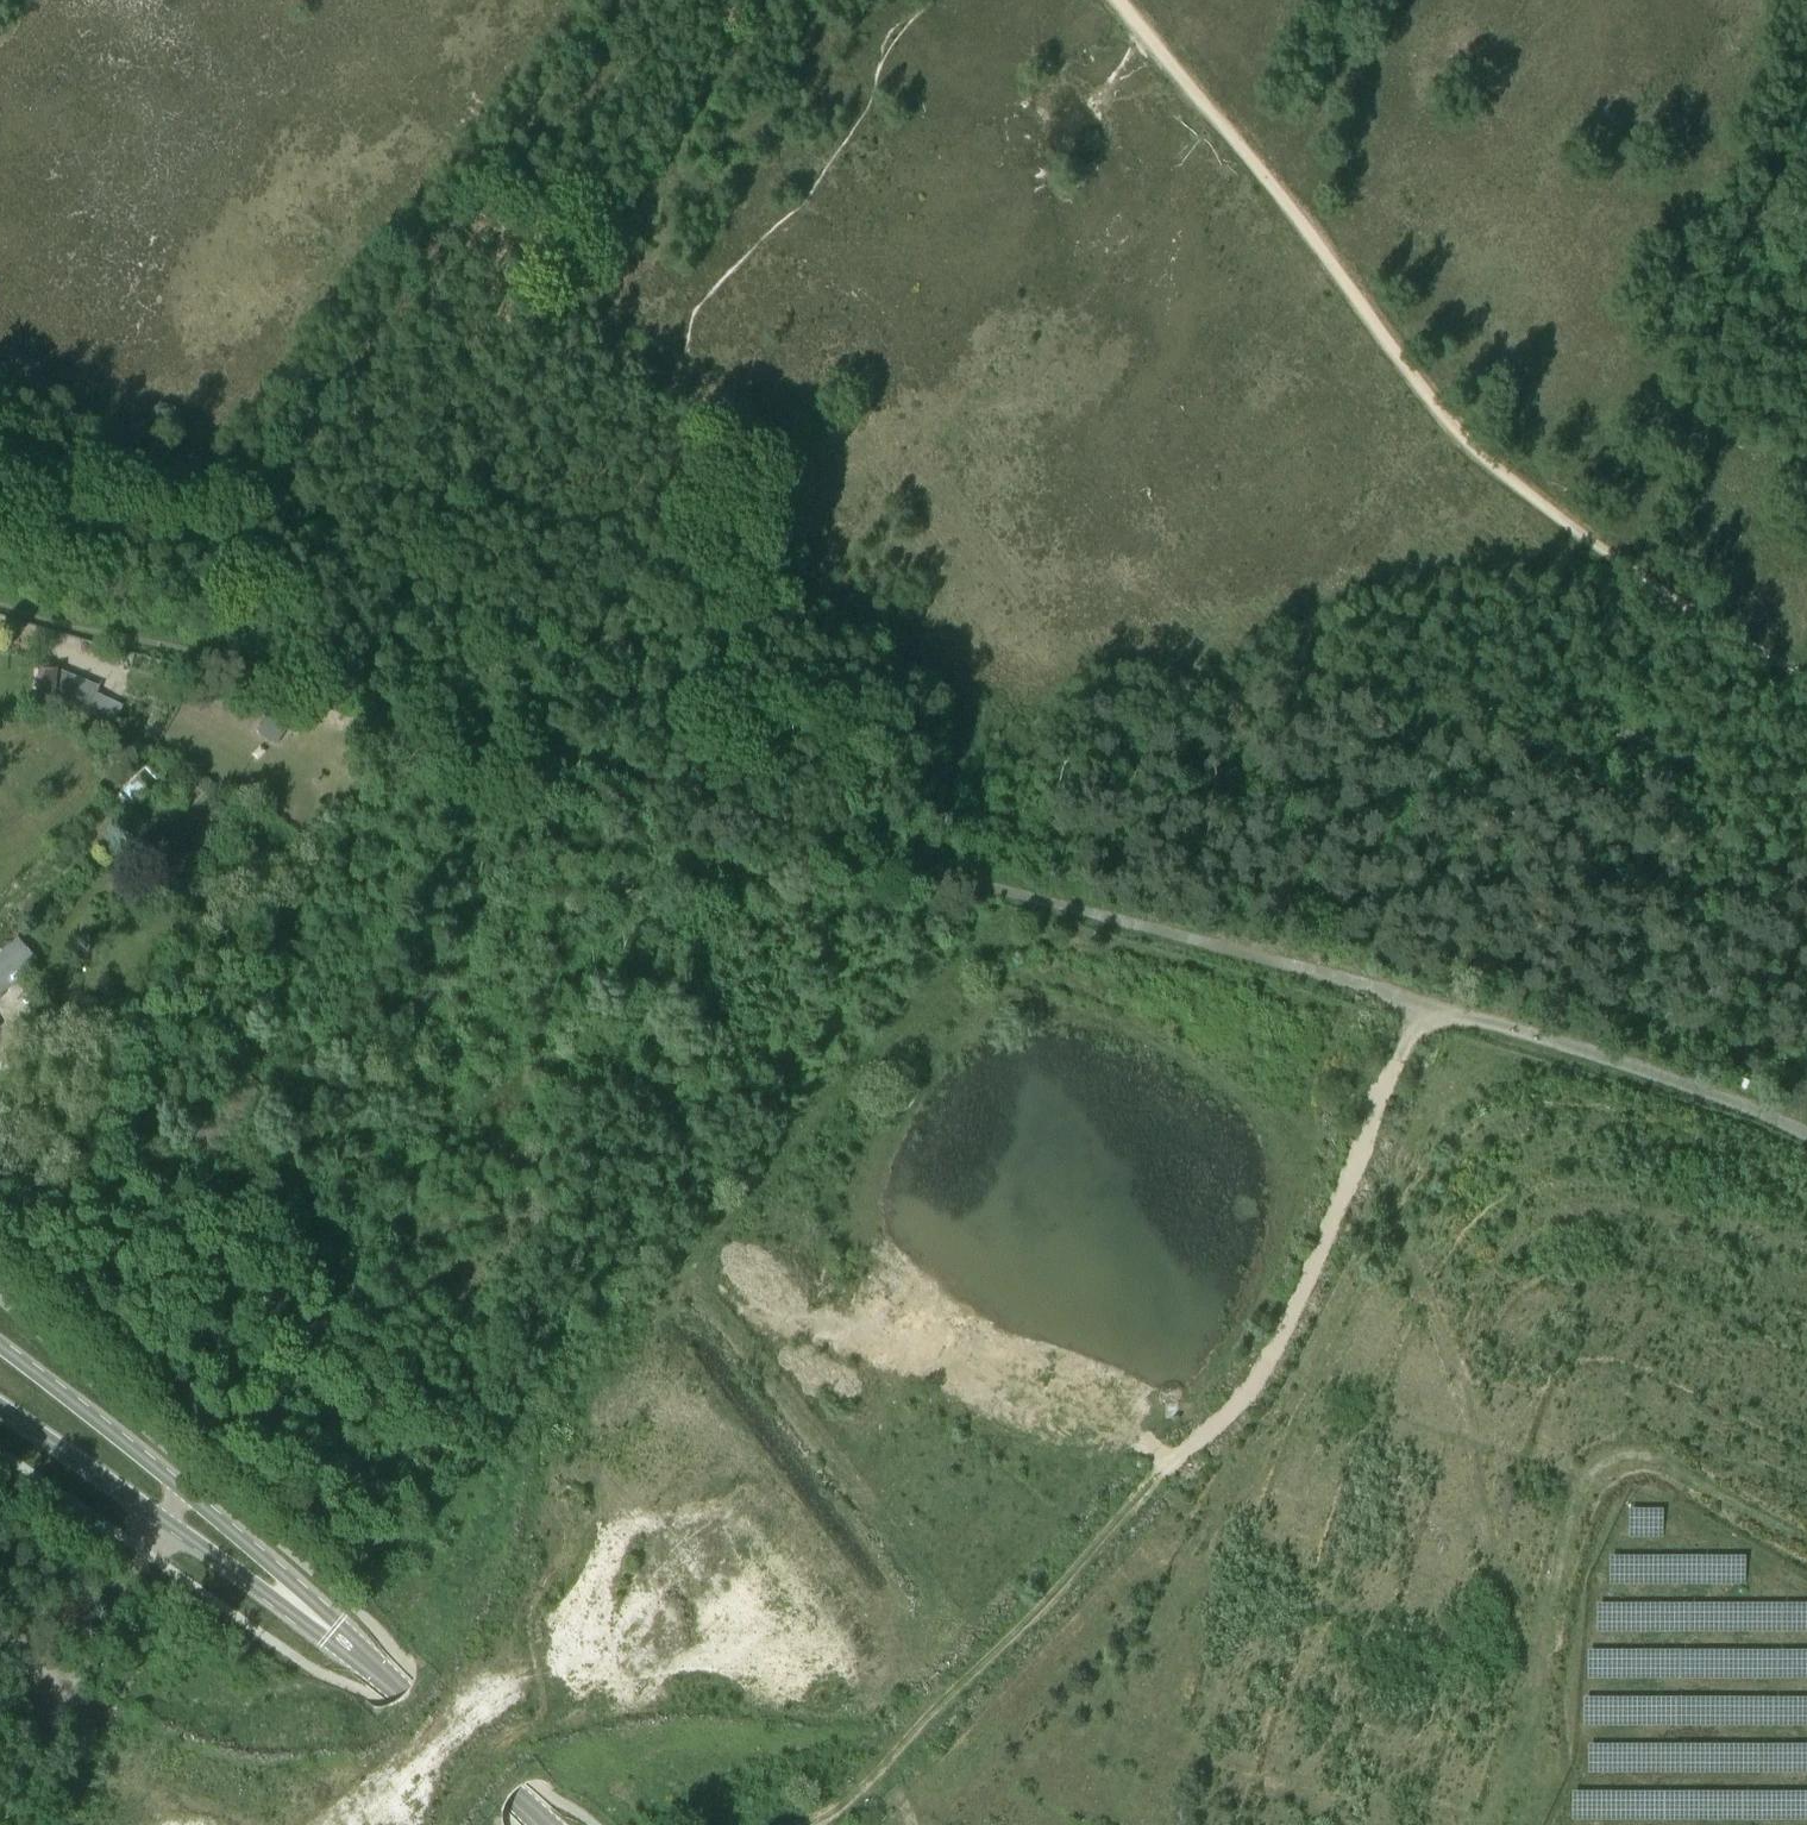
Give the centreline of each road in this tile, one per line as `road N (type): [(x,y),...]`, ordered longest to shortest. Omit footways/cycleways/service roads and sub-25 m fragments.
road 1 (track): [(1806,674),(1694,616),(1463,449),(1338,265),(1124,0)]
road 2 (track): [(1351,1171),(1292,1316),(1251,1379),(884,1770)]
road 3 (tertiary): [(332,1631),(321,1608),(186,1489),(0,1351)]
road 4 (tertiary): [(0,1410),(307,1626),(332,1631)]
road 5 (track): [(143,1552),(55,1733),(29,1824)]
road 6 (tertiary): [(544,1824),(332,1631)]

